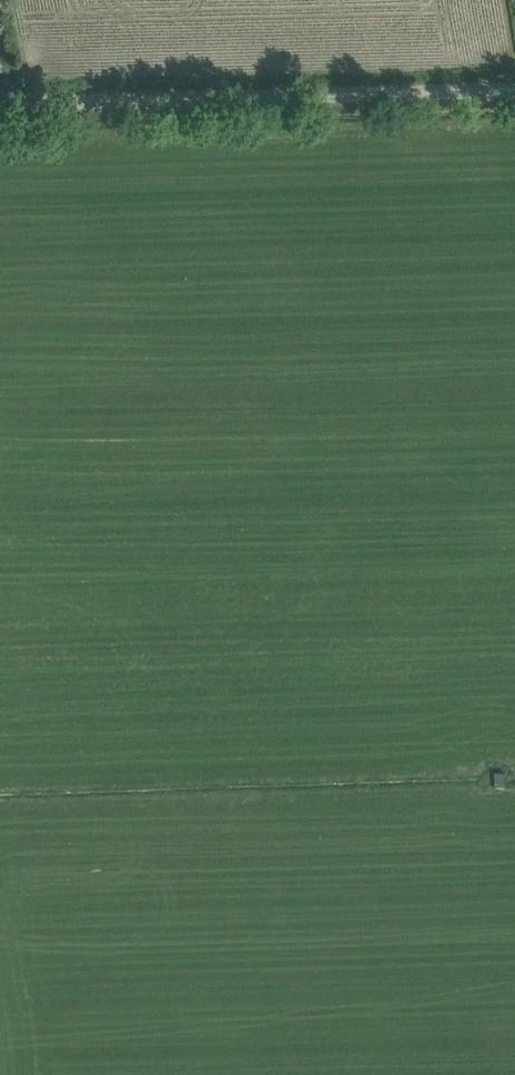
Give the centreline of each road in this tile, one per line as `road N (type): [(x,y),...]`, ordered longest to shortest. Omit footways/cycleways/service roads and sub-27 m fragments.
road 1 (unclassified): [(0,101),(514,88)]

